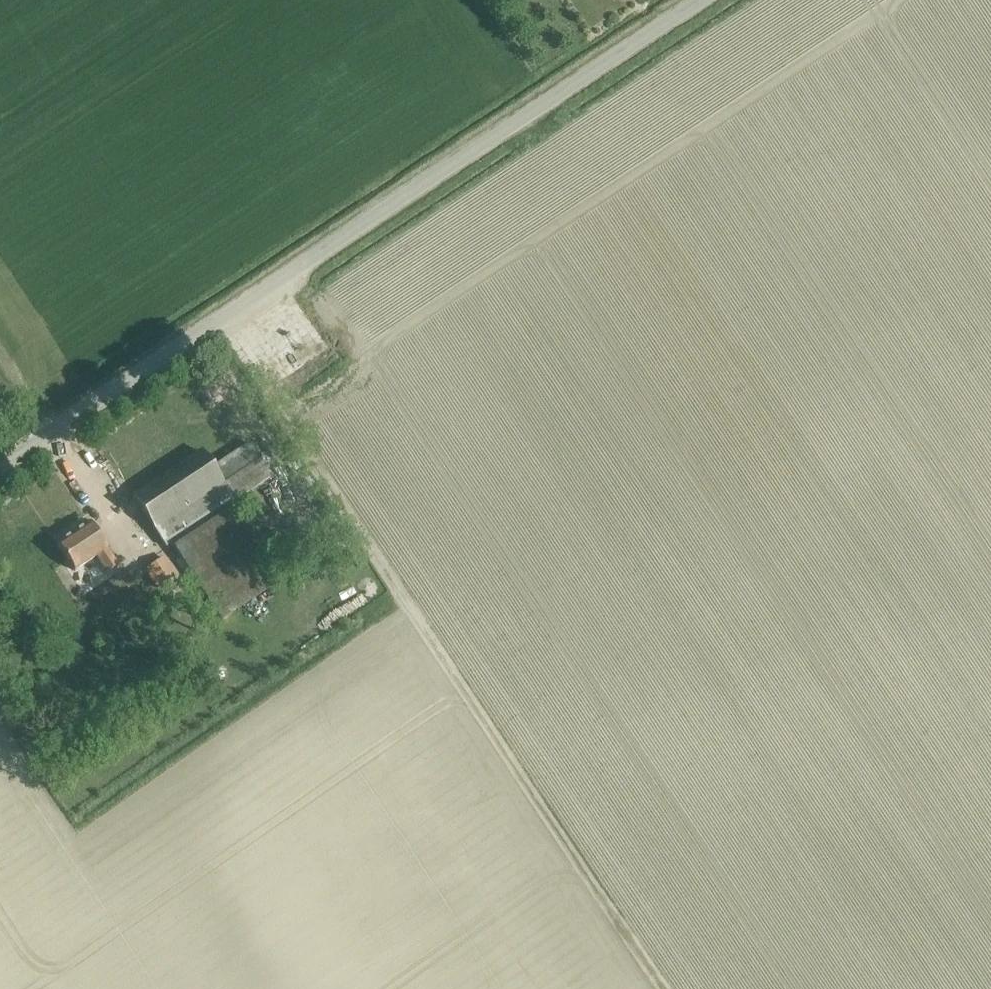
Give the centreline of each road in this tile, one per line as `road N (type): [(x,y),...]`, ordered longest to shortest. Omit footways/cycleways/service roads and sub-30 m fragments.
road 1 (unclassified): [(0,464),(703,0)]

